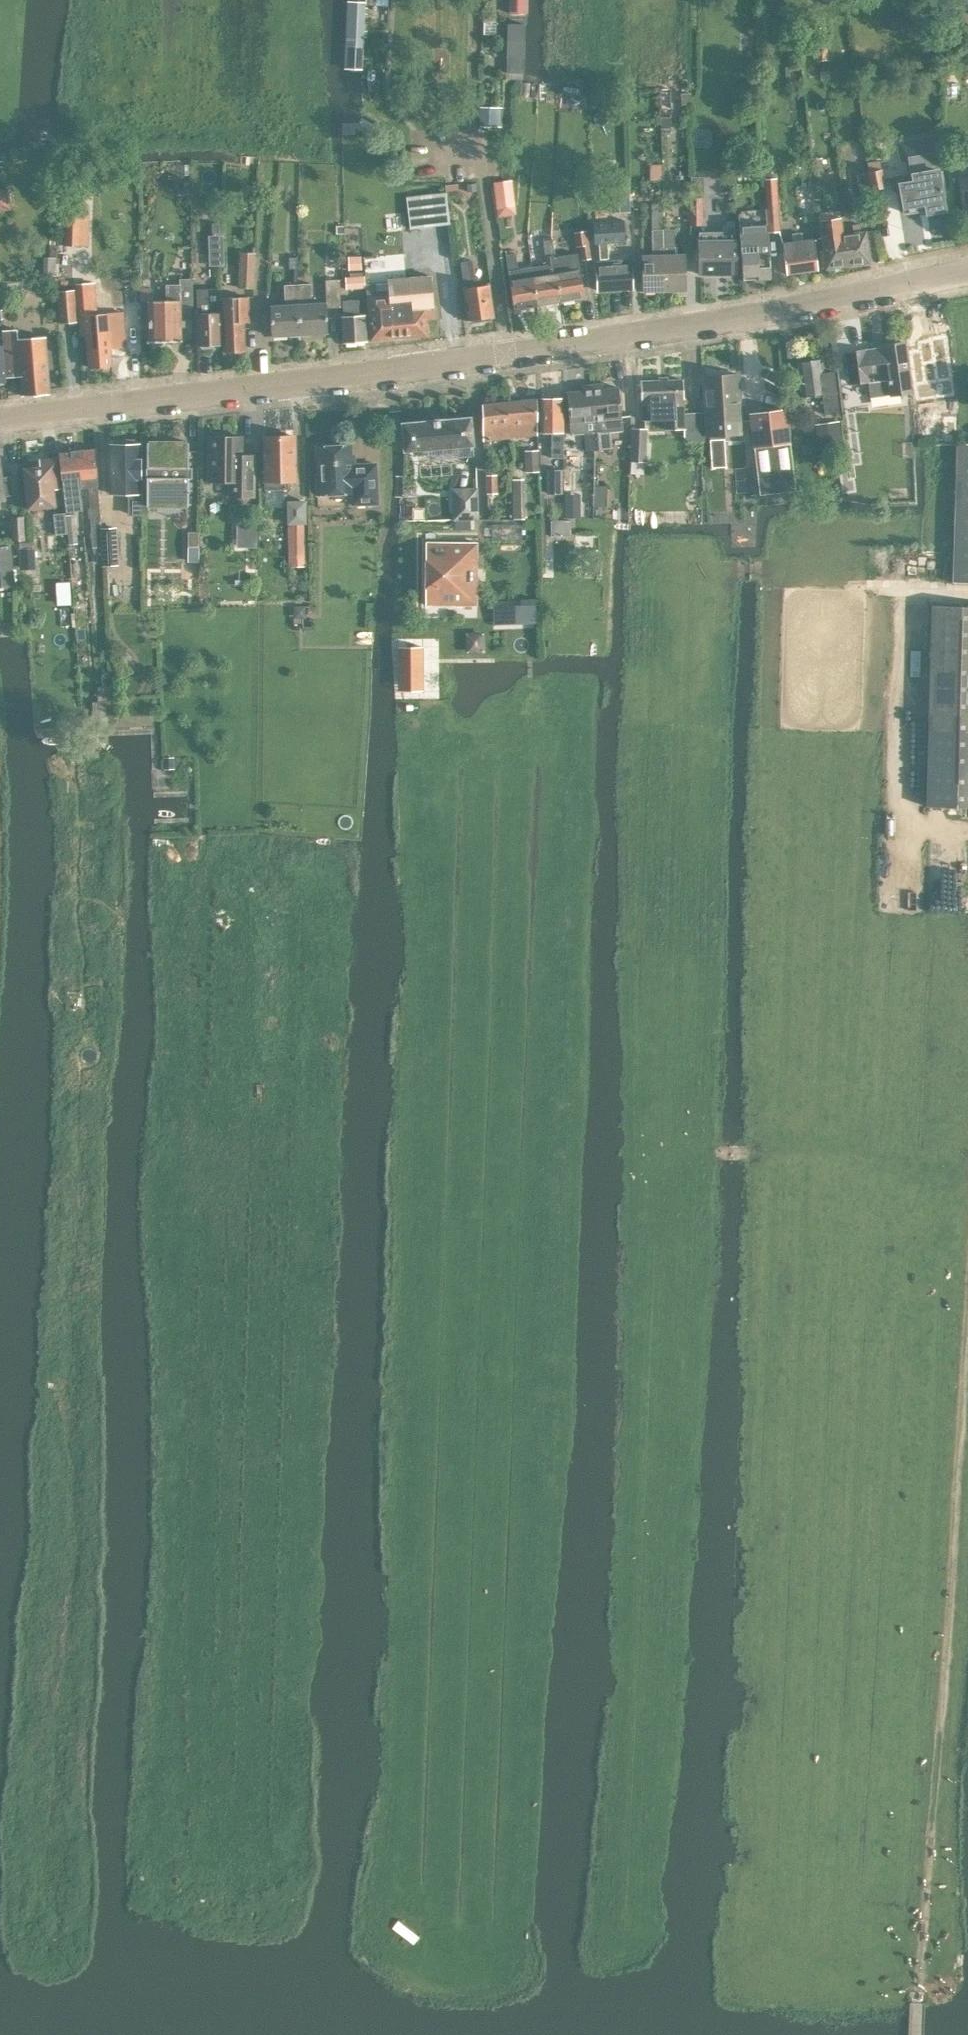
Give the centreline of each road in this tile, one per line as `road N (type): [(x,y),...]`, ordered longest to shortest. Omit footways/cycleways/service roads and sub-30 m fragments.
road 1 (track): [(967,1324),(916,2034)]
road 2 (tertiary): [(0,421),(508,352)]
road 3 (tertiary): [(508,352),(967,276)]
road 4 (unclassified): [(508,352),(475,127),(475,0)]

